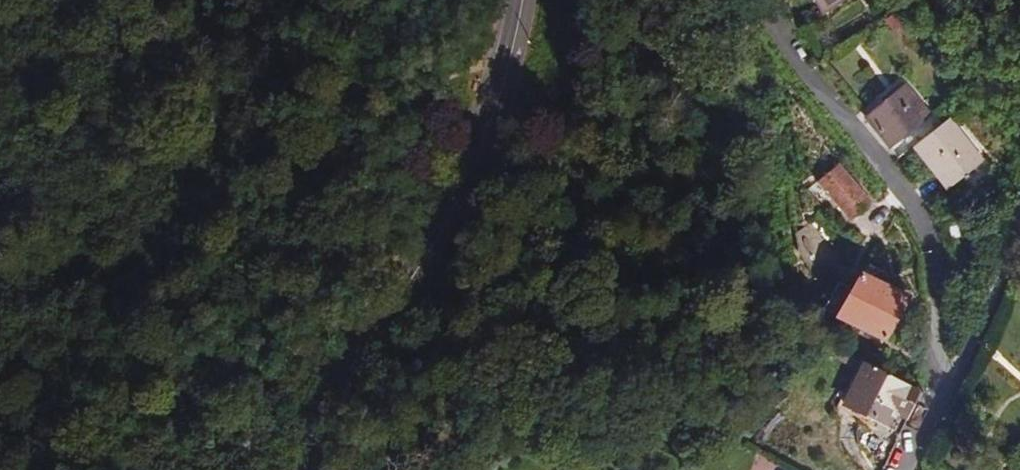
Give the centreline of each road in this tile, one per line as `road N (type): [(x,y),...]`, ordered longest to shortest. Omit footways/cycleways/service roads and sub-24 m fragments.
road 1 (residential): [(517,0),(513,40),(466,179),(324,407),(313,469)]
road 2 (residential): [(932,402),(947,283),(926,227),(781,32)]
road 3 (track): [(173,346),(304,151),(348,102)]
road 4 (residential): [(932,402),(1019,233)]
road 5 (track): [(348,102),(398,94),(513,40)]
road 6 (track): [(81,469),(173,346)]

